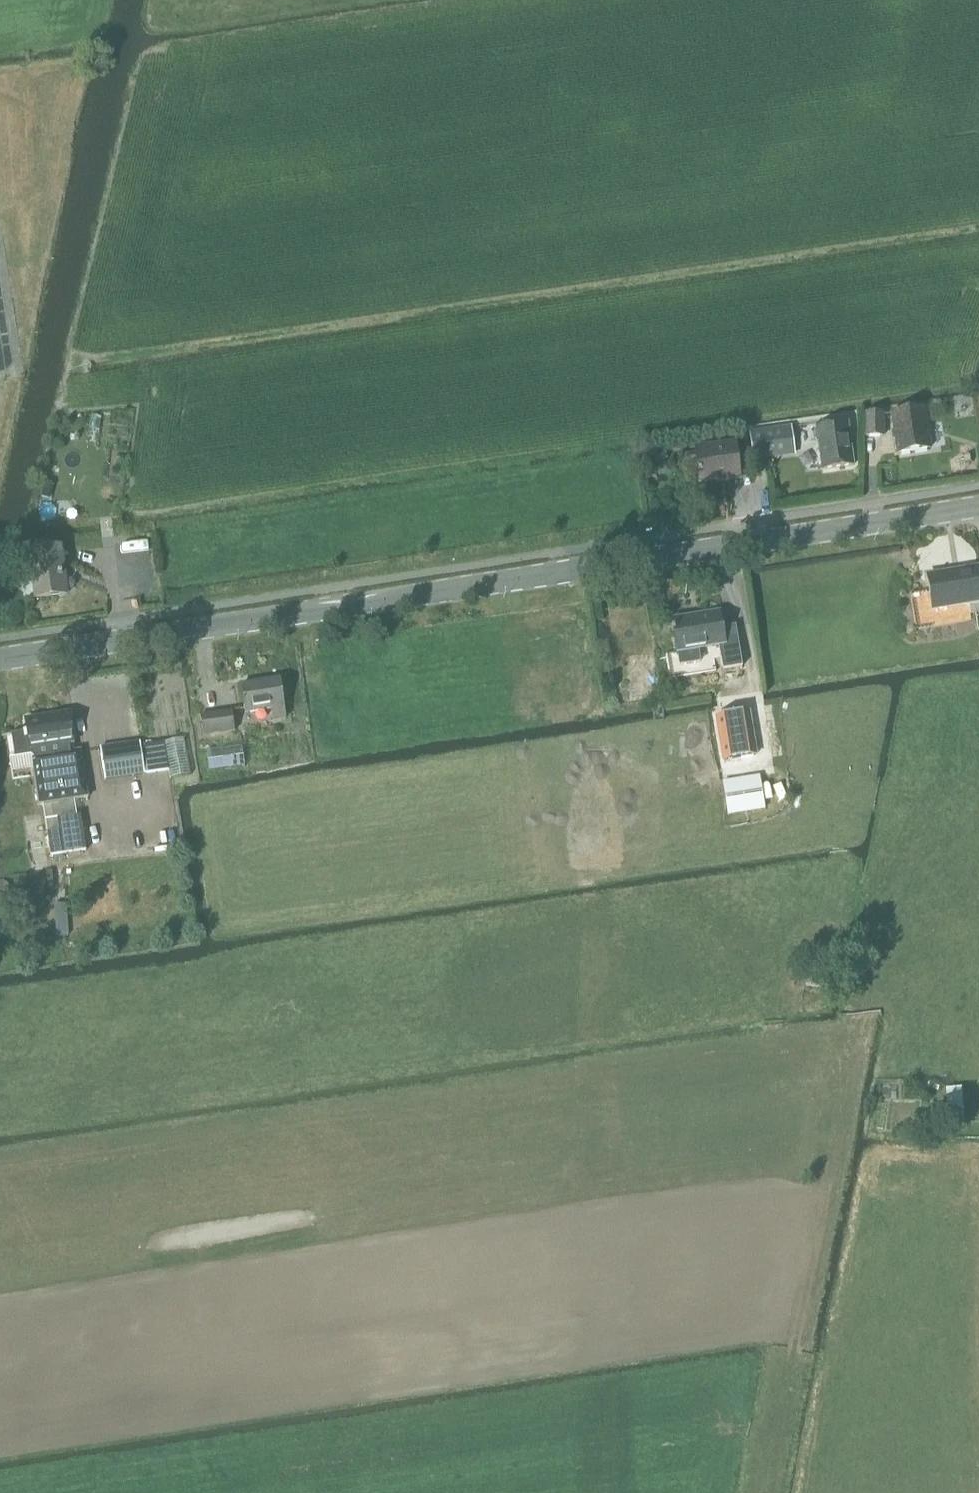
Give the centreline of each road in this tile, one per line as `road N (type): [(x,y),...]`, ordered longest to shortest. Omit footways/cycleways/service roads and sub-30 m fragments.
road 1 (tertiary): [(0,661),(978,506)]

